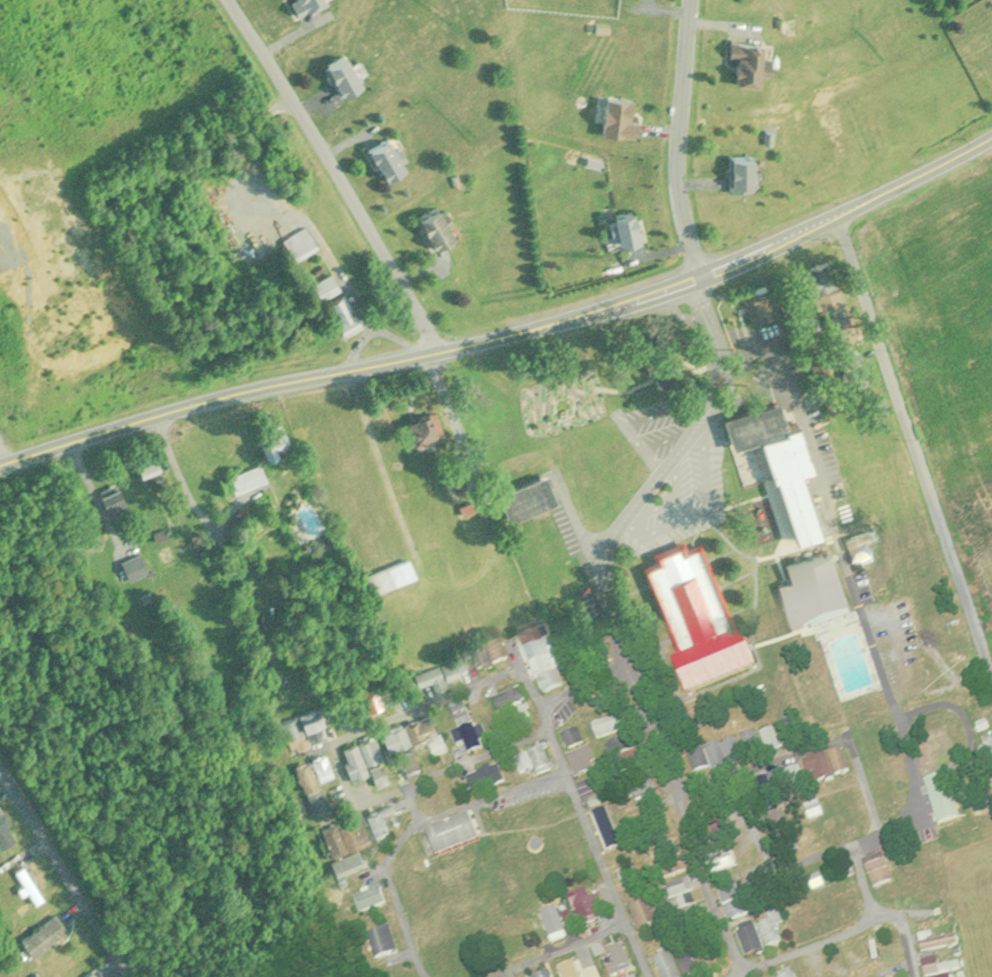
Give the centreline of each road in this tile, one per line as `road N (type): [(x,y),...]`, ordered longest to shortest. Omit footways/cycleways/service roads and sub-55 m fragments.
road 1 (primary): [(0,467),(180,403),(443,349),(706,276),(991,139)]
road 2 (residential): [(706,276),(726,358),(723,396),(626,506),(595,554),(589,607),(663,792),(750,968)]
road 3 (residential): [(726,358),(780,341),(803,410),(922,788),(880,838)]
road 4 (residential): [(837,217),(991,679)]
road 5 (residential): [(443,349),(231,0)]
road 6 (residential): [(515,636),(654,976)]
road 7 (residential): [(693,0),(681,180),(706,276)]
road 8 (residential): [(0,759),(133,976)]
road 9 (residential): [(556,727),(326,818)]
road 10 (residential): [(714,779),(764,882),(880,838)]
road 11 (residential): [(529,665),(311,754)]
road 12 (residential): [(663,792),(852,743)]
road 13 (residential): [(424,823),(391,863),(426,976)]
road 14 (residential): [(882,921),(727,976)]
road 15 (residential): [(922,976),(905,916),(882,921),(856,847)]
road 16 (residential): [(573,769),(424,823)]
road 17 (residential): [(803,410),(851,396),(817,297)]
road 18 (residential): [(635,927),(494,976)]
road 19 (residential): [(737,826),(864,784)]
road 20 (residential): [(843,711),(880,838)]
road 21 (residential): [(259,211),(253,156),(284,88)]
road 22 (residential): [(899,717),(954,701),(968,769)]

